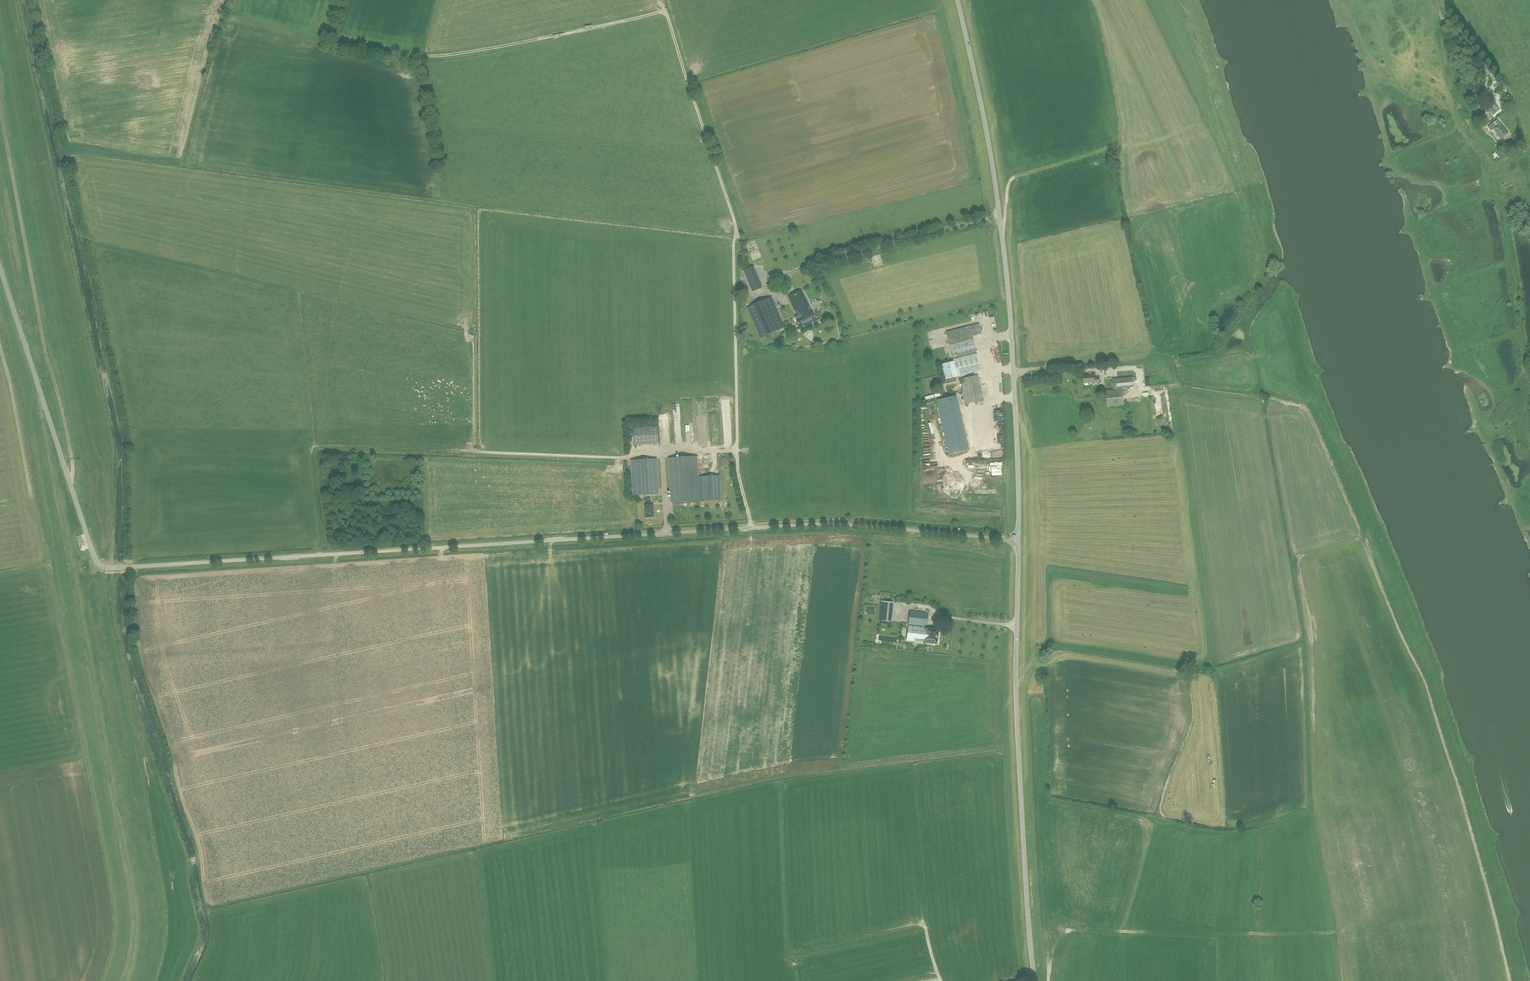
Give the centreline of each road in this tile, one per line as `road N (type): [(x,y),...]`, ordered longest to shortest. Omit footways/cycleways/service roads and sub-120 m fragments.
road 1 (unclassified): [(0,268),(93,552),(106,568),(816,524),(1018,541)]
road 2 (track): [(121,980),(132,906),(40,394)]
road 3 (tertiary): [(1018,541),(1008,284),(990,147),(957,0)]
road 4 (tertiary): [(1035,980),(1015,684),(1018,541)]
road 5 (track): [(0,111),(72,458),(68,478)]
road 6 (track): [(0,345),(32,500)]

